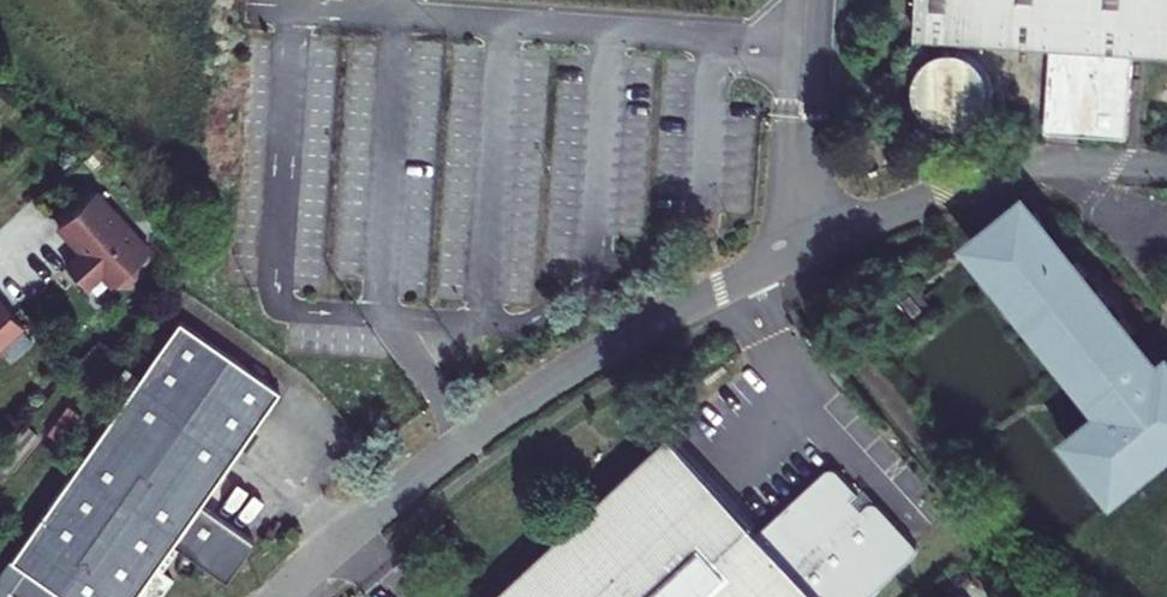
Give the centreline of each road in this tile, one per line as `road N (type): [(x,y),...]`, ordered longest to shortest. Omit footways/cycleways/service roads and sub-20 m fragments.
road 1 (residential): [(280,596),(403,491),(546,386),(779,259),(919,201)]

